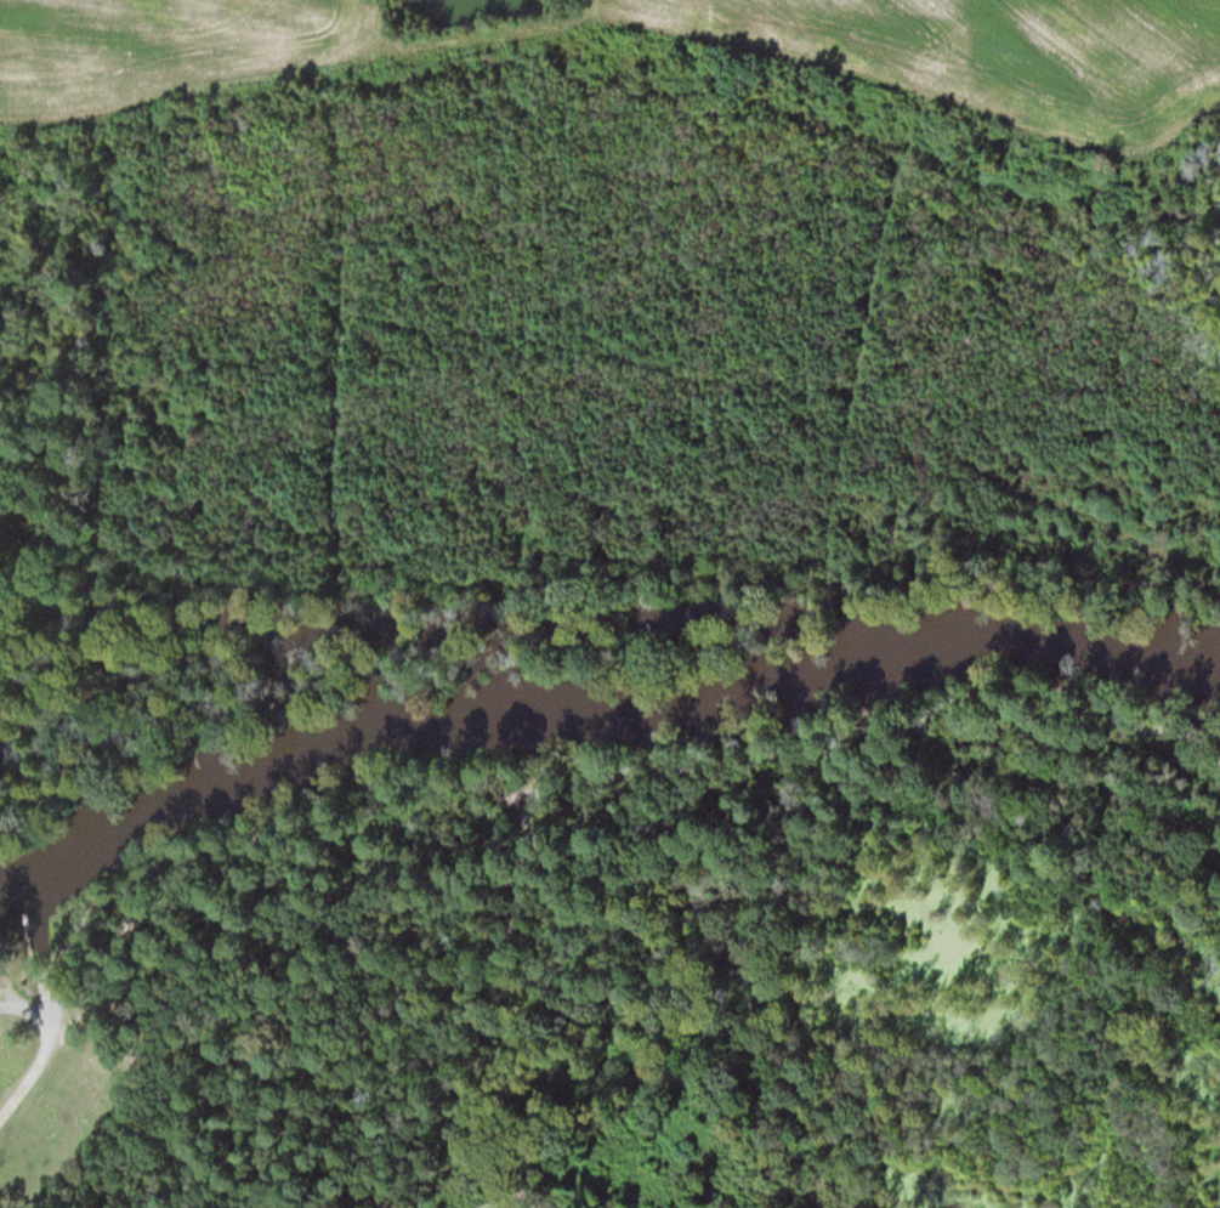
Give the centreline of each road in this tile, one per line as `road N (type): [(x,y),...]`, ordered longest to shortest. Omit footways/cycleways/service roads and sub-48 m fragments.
road 1 (residential): [(0,1118),(70,1013)]

